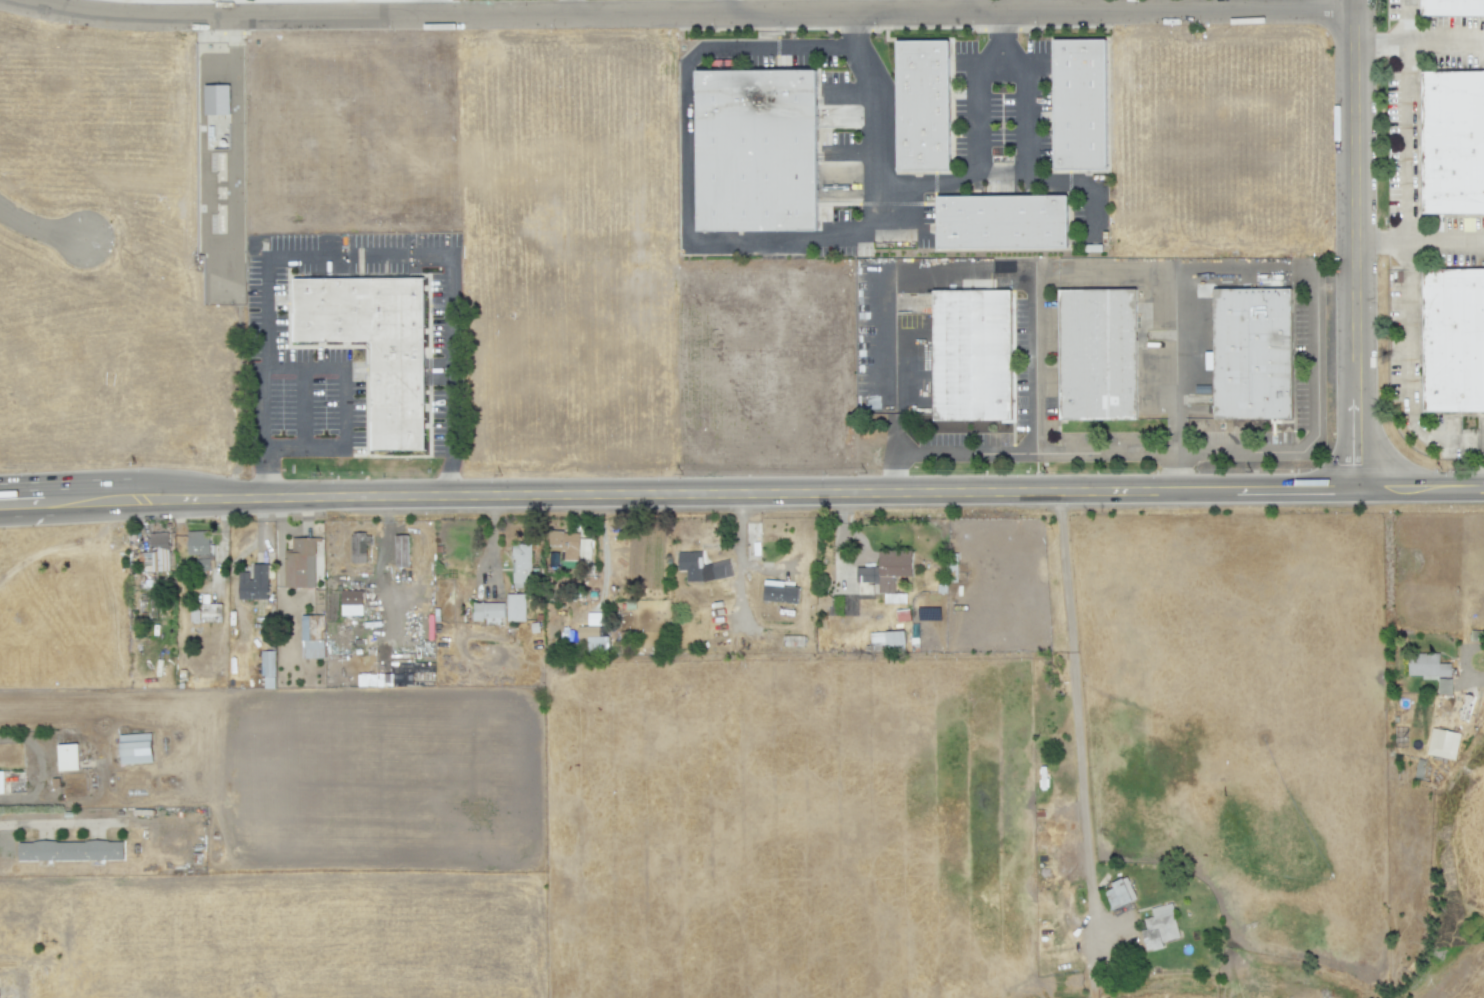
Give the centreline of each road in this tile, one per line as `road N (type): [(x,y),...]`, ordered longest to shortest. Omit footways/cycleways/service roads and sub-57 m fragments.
road 1 (residential): [(16,0),(132,18),(1355,11)]
road 2 (tertiary): [(214,496),(1483,491)]
road 3 (residential): [(1358,492),(1355,0)]
road 4 (tertiary): [(0,516),(214,496)]
road 5 (tertiary): [(214,496),(46,488)]

